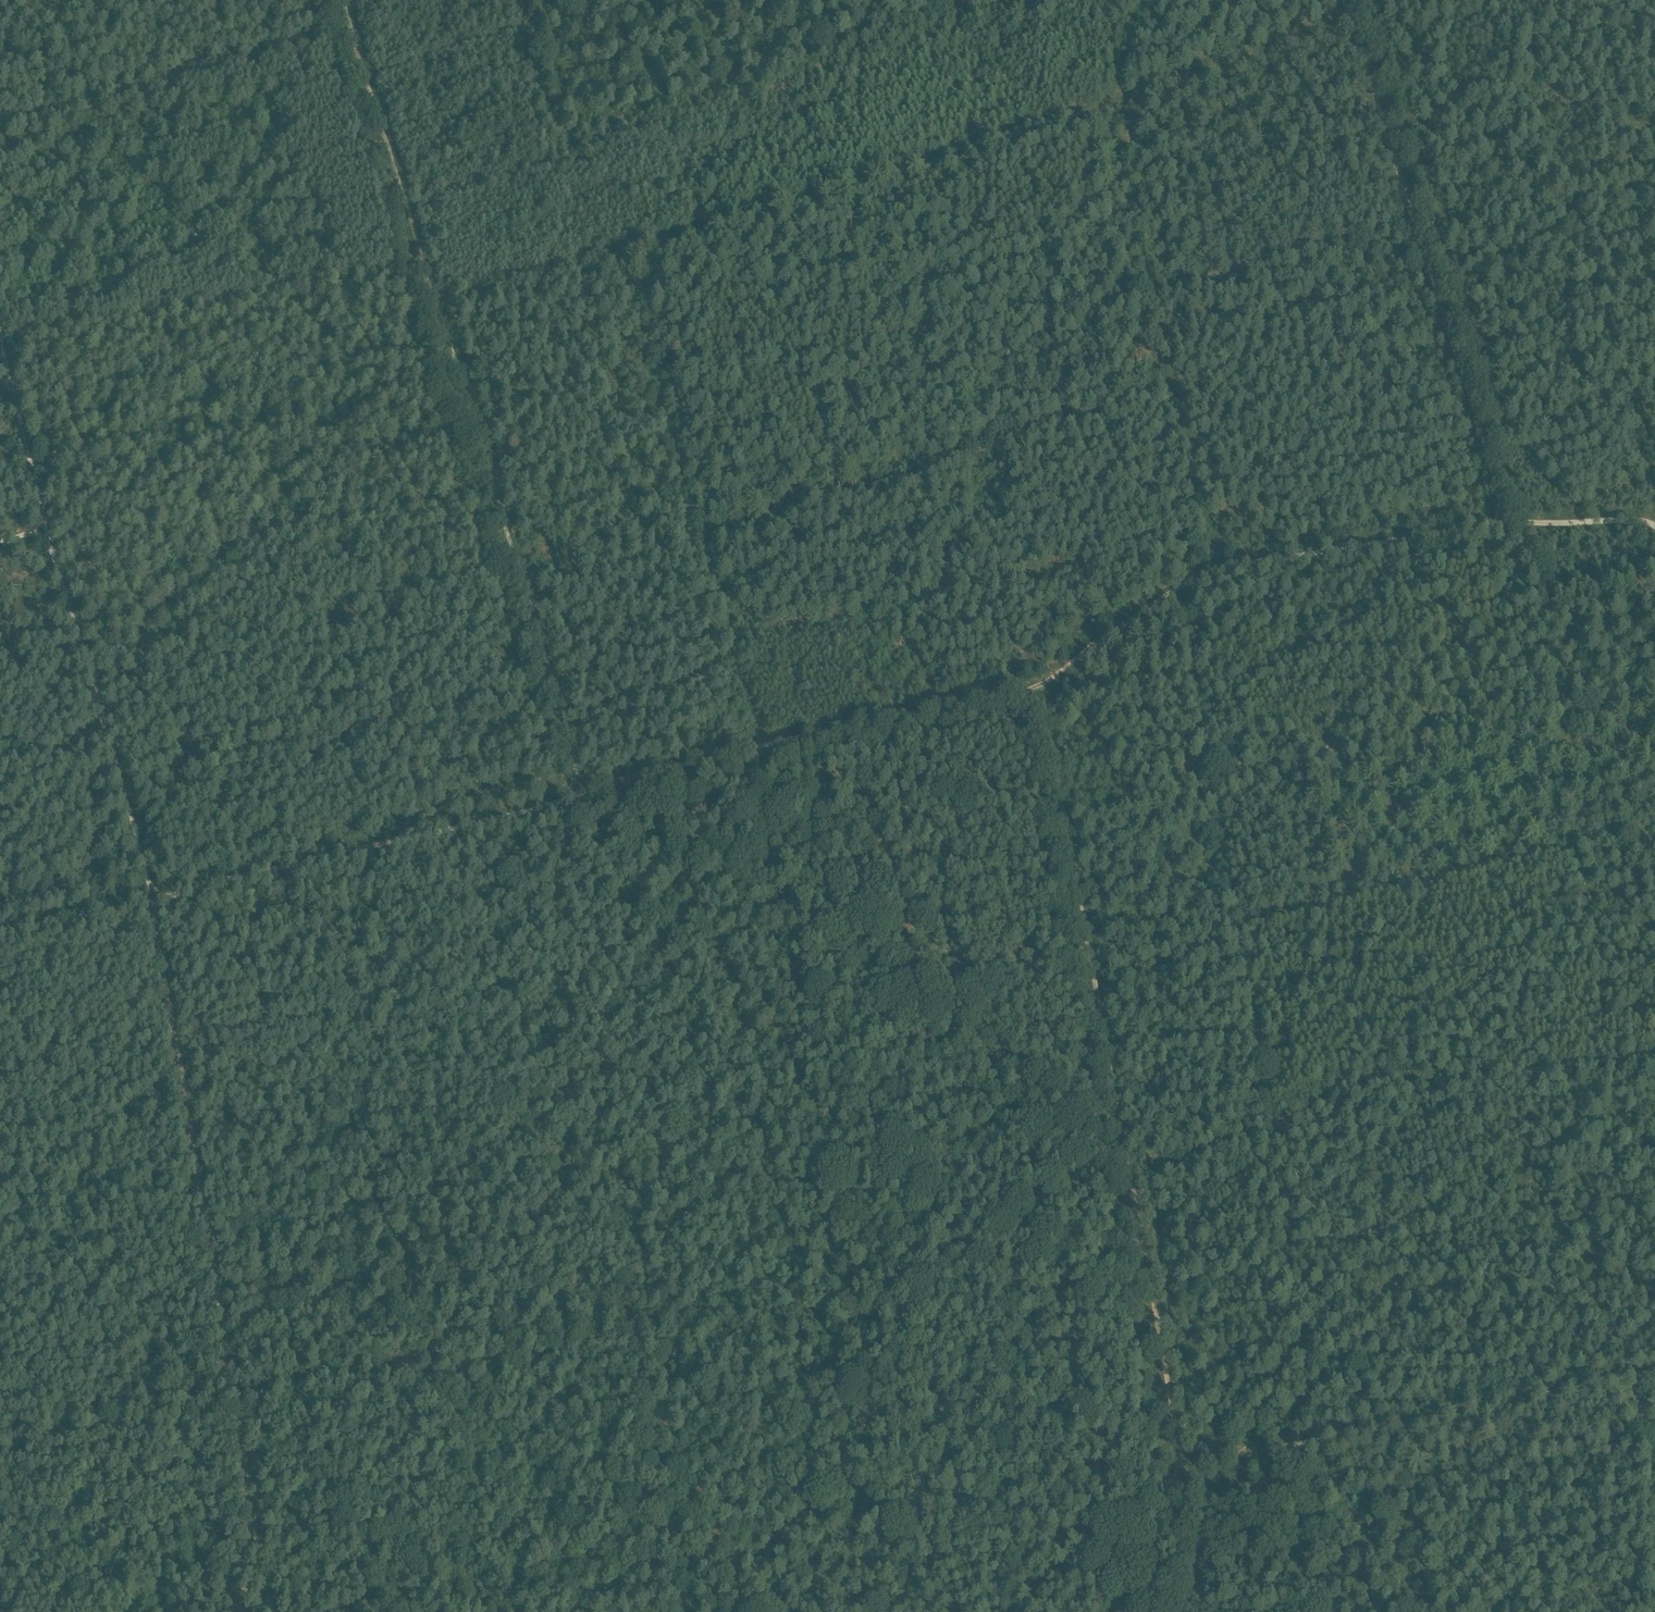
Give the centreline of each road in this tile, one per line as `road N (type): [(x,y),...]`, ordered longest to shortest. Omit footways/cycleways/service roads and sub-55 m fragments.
road 1 (track): [(1038,688),(1183,1467)]
road 2 (track): [(365,75),(577,789)]
road 3 (track): [(1506,524),(1344,0)]
road 4 (track): [(1654,1055),(1129,1174)]
road 5 (track): [(1038,688),(1224,565),(1506,524)]
road 6 (track): [(1183,1467),(1654,1371)]
road 7 (track): [(577,789),(1038,688)]
road 8 (track): [(577,789),(558,802),(156,896)]
road 9 (track): [(48,531),(156,896)]
road 10 (track): [(351,36),(0,123)]
road 11 (track): [(613,0),(365,75)]
road 12 (track): [(0,337),(48,531)]
road 13 (track): [(124,1611),(0,1464)]
road 14 (track): [(0,931),(156,896)]
road 15 (track): [(1654,526),(1646,516),(1506,524)]
road 16 (track): [(1209,1611),(1183,1467)]

